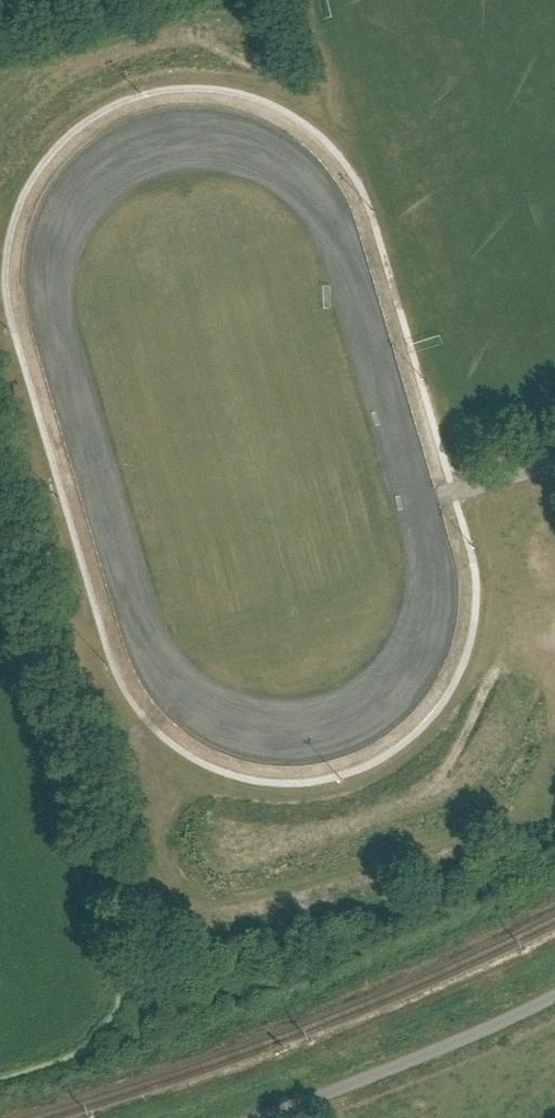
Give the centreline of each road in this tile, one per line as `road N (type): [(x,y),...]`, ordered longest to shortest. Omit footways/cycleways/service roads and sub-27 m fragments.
road 1 (unclassified): [(255,1117),(402,1066),(554,996)]

